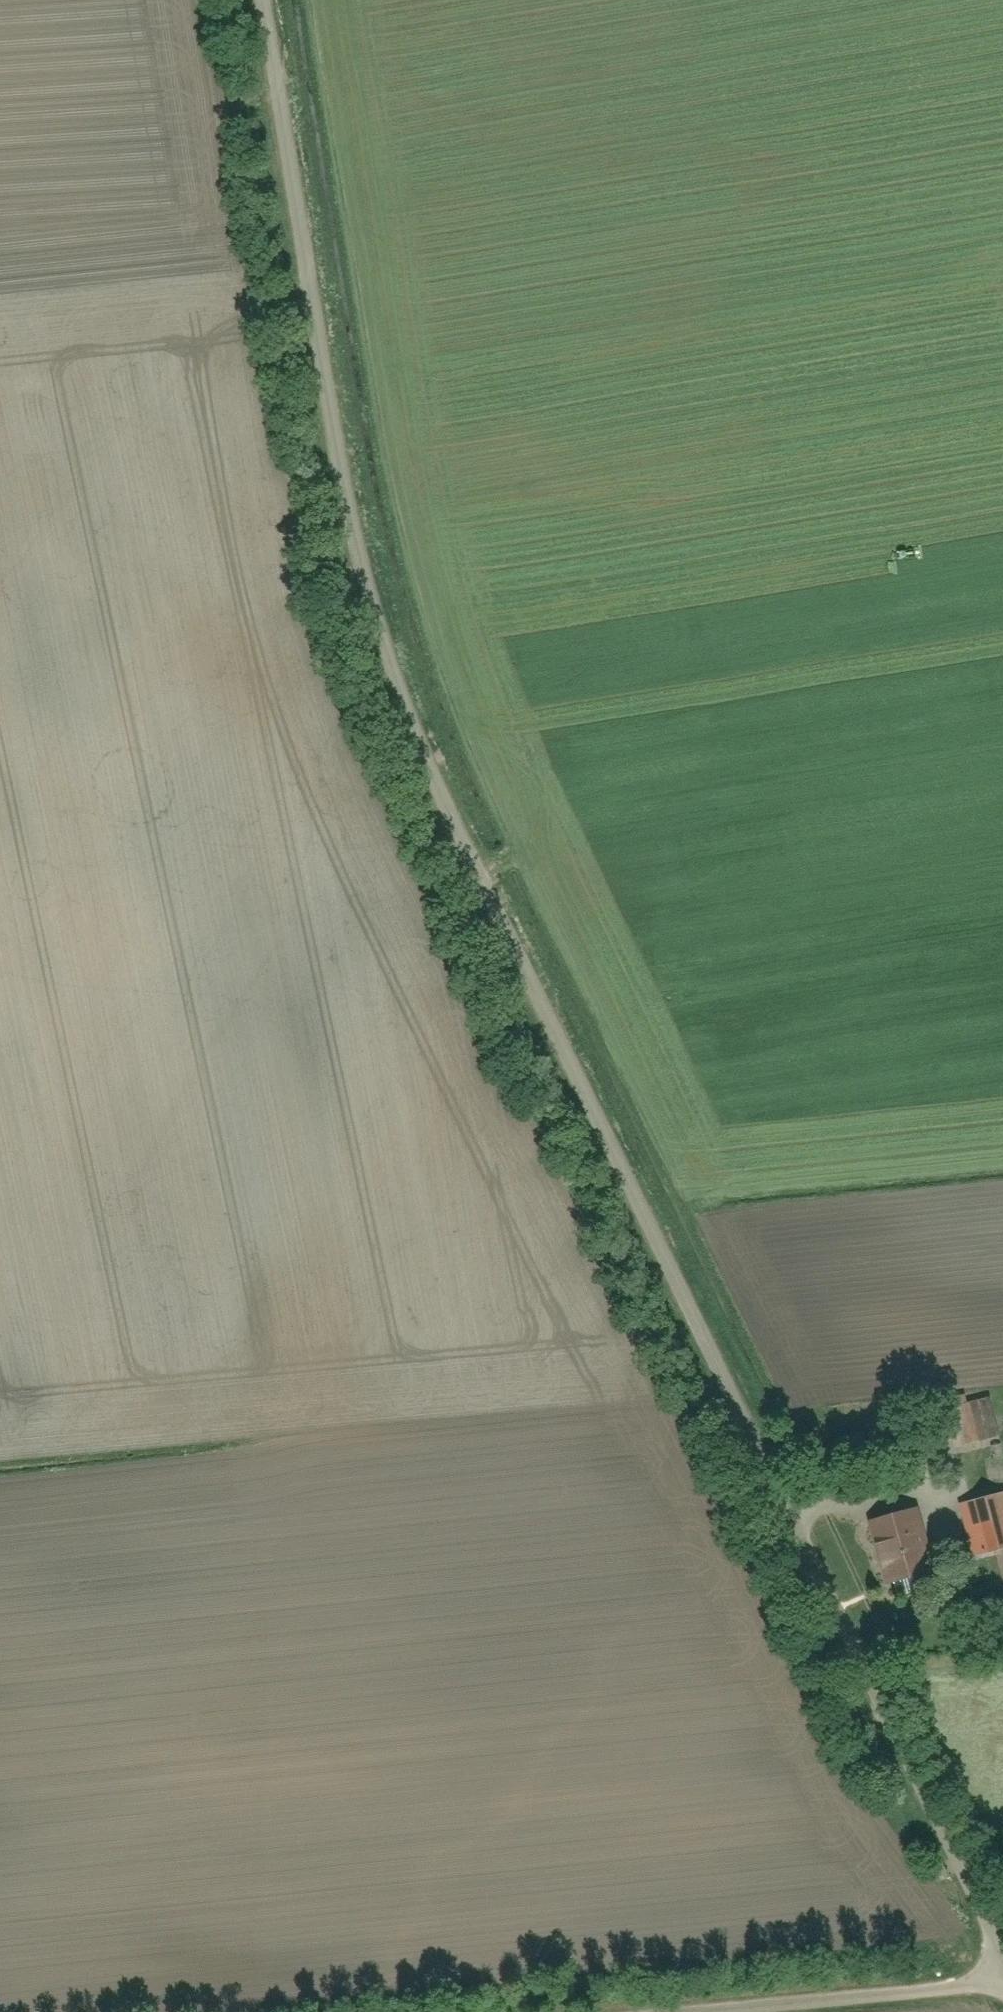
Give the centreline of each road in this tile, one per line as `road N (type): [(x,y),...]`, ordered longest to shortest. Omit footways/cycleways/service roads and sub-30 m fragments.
road 1 (unclassified): [(1002,1952),(723,1381),(413,670),(364,520),(274,0)]
road 2 (unclassified): [(660,2011),(1002,1972)]

